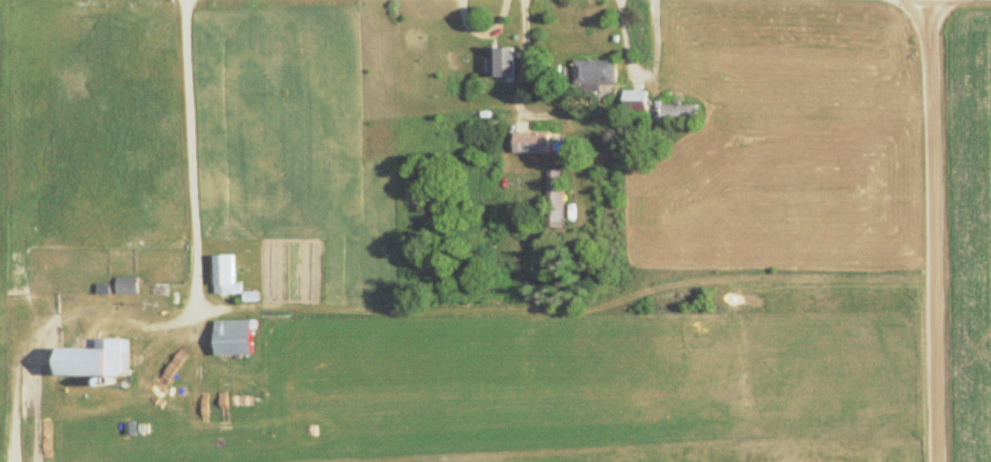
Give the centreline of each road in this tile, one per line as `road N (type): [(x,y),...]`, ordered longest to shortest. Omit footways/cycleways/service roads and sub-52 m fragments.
road 1 (residential): [(938,461),(934,0)]

